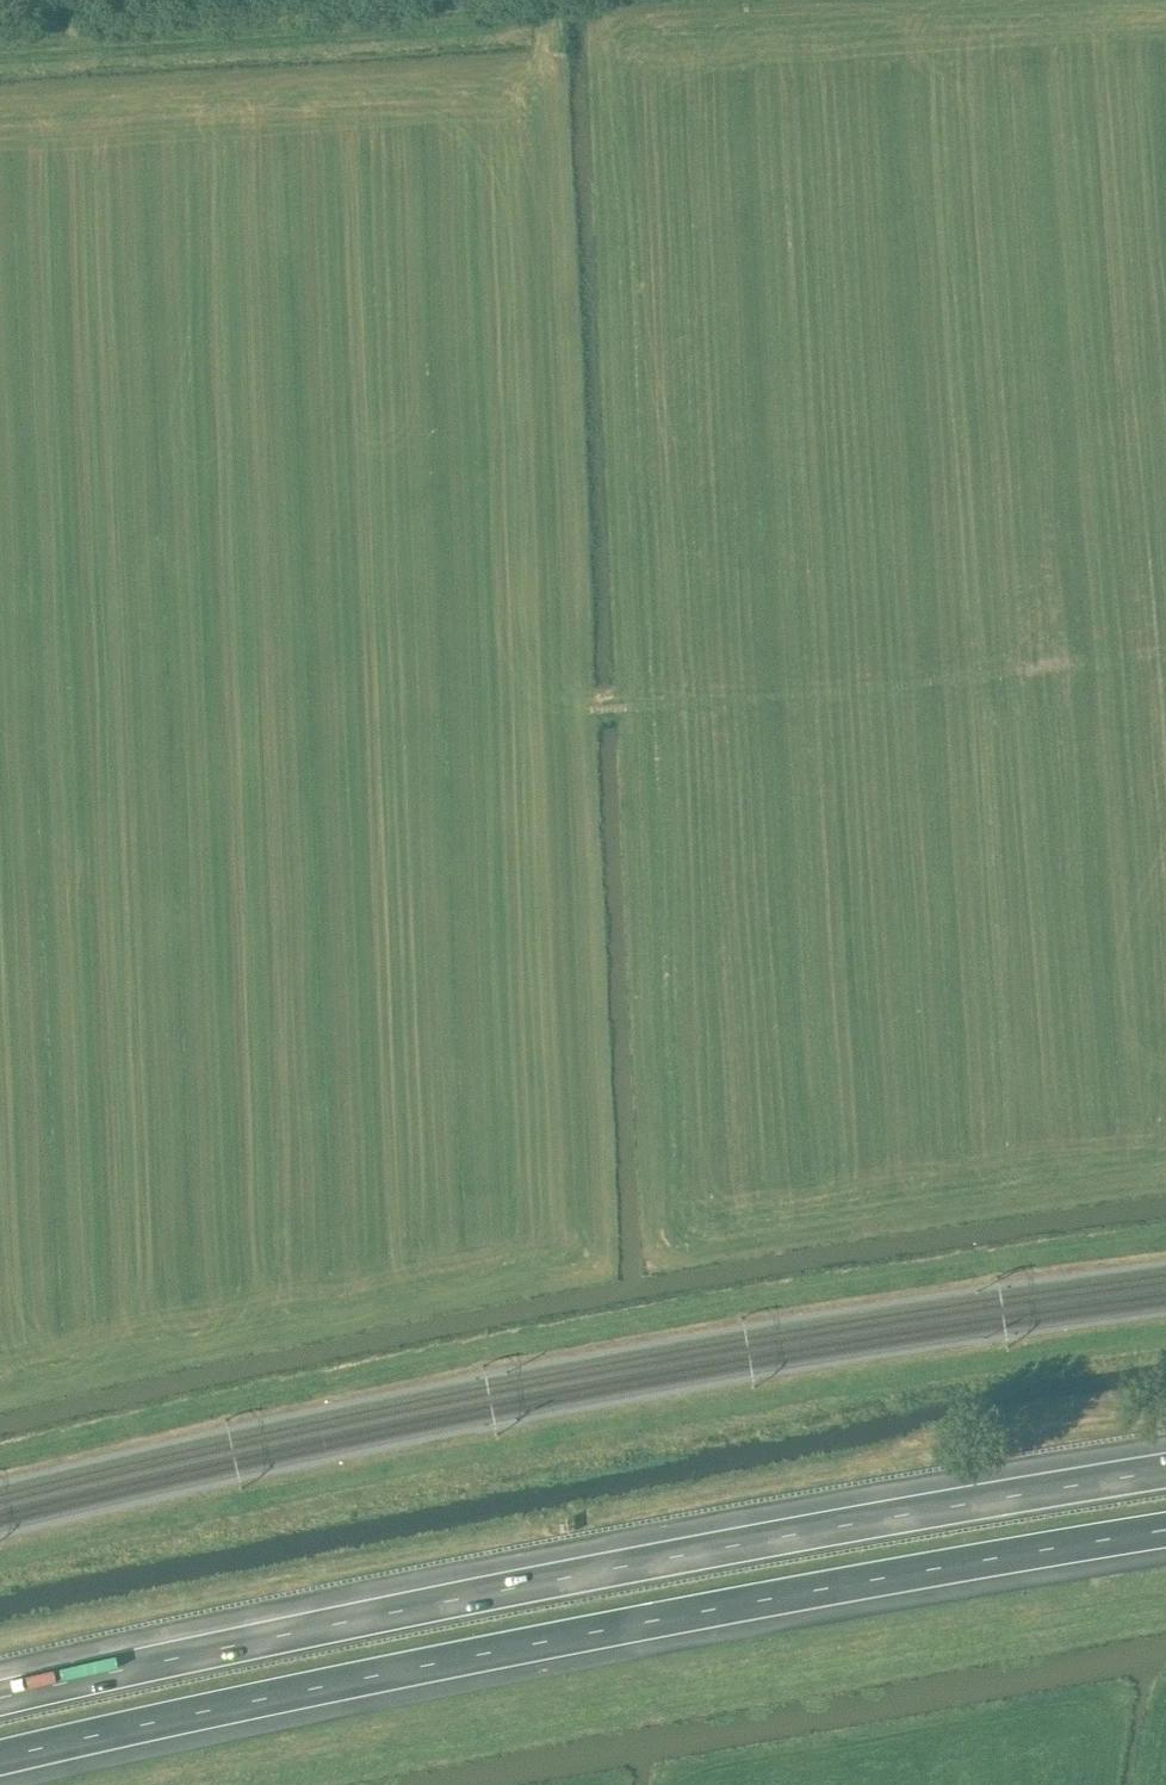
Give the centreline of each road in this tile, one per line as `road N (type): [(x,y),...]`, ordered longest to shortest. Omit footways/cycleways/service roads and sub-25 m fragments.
road 1 (motorway): [(0,1760),(861,1582),(1165,1533)]
road 2 (motorway): [(1165,1473),(840,1526),(0,1699)]

